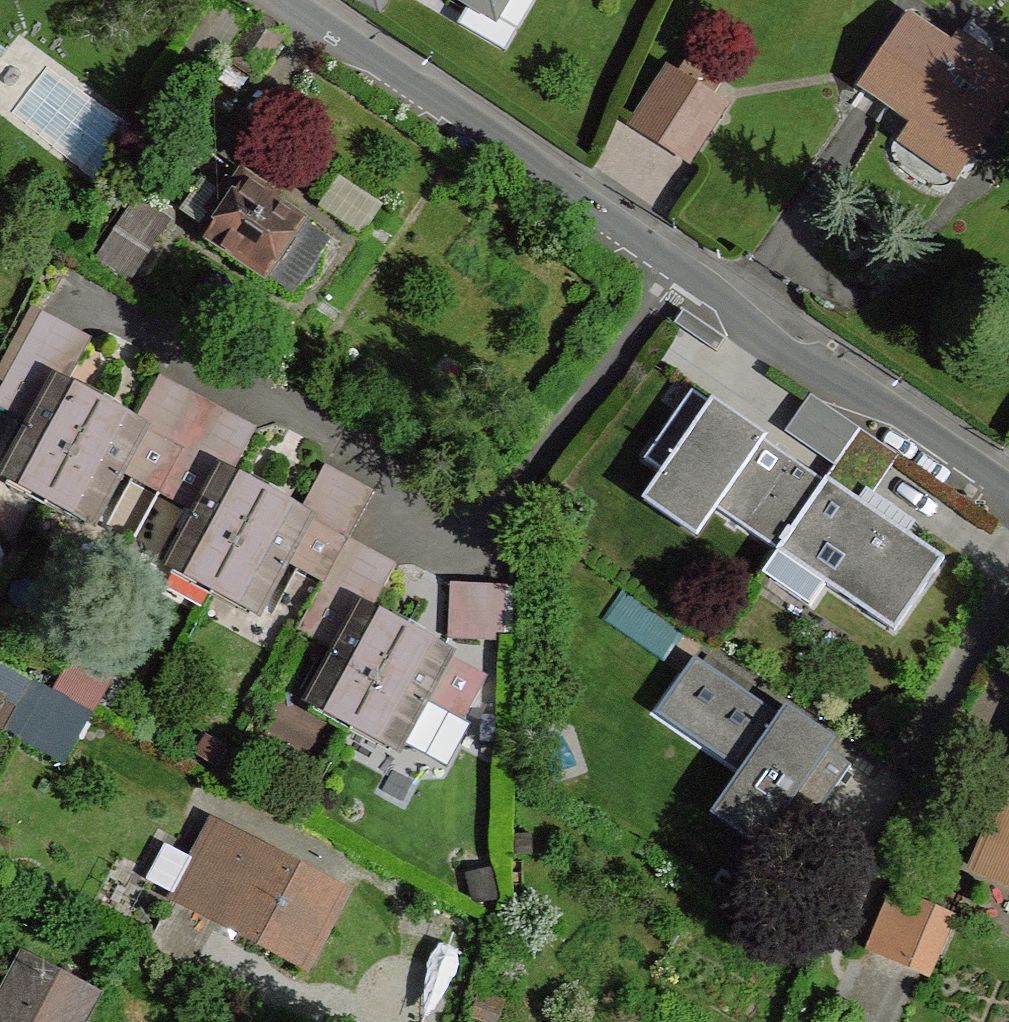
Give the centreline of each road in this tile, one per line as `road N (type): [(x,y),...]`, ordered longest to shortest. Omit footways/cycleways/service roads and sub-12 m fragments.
road 1 (residential): [(282,0),(1008,480)]

